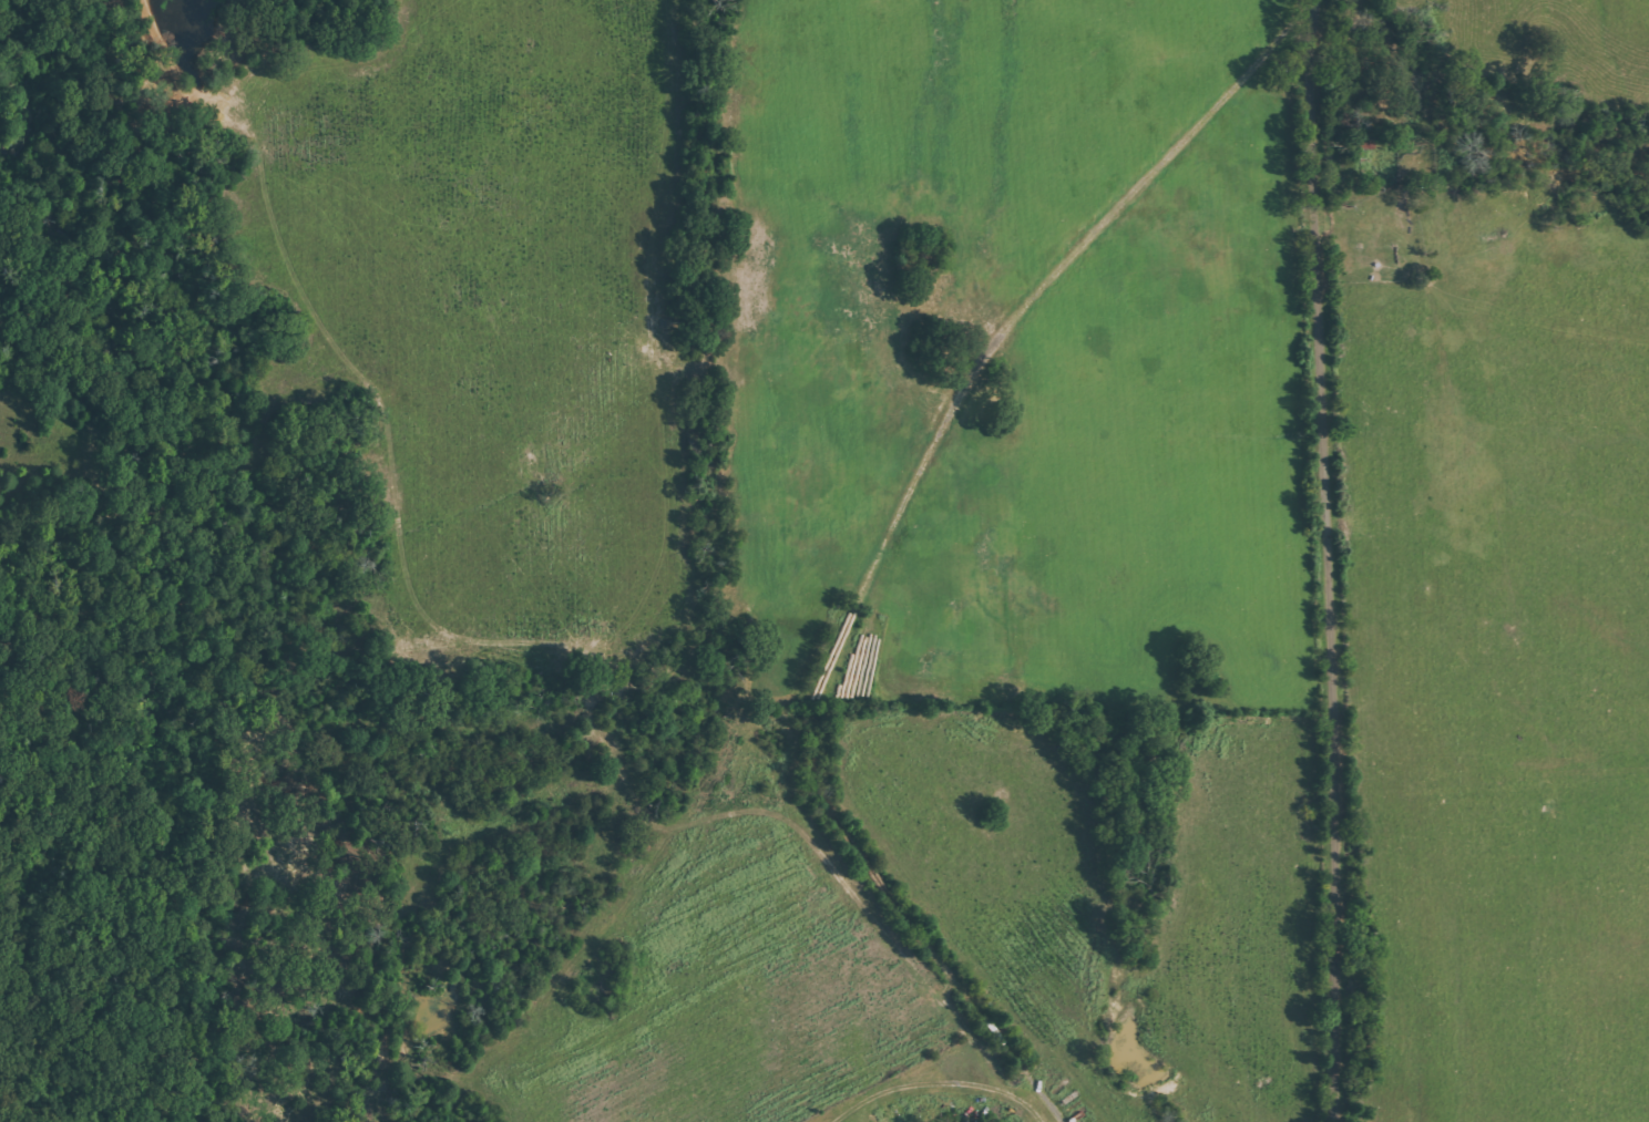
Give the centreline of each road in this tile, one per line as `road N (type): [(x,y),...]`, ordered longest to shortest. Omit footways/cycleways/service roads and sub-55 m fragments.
road 1 (residential): [(1338,1121),(1338,734),(1310,107),(1320,0)]

